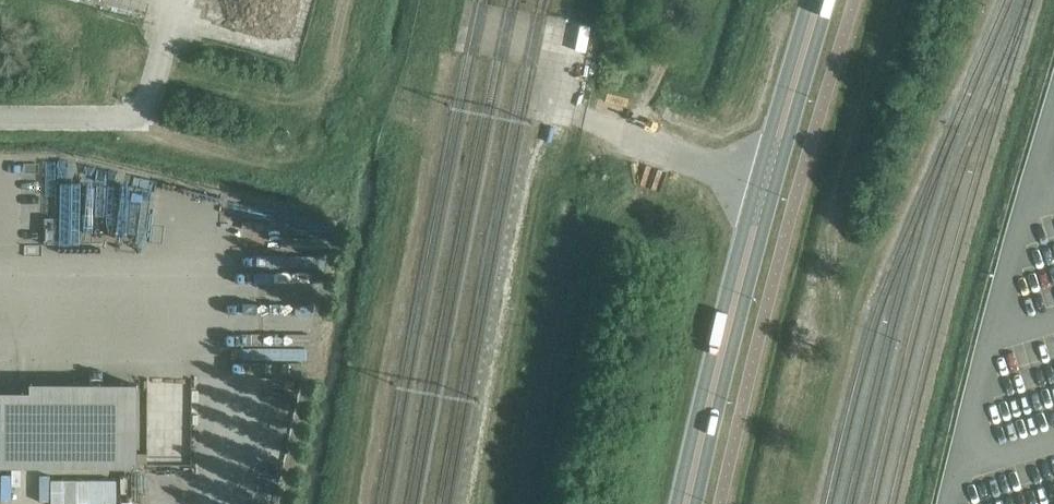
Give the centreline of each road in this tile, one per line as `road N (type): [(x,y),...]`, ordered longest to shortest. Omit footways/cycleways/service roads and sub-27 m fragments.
road 1 (tertiary): [(698,503),(749,274),(828,0)]

